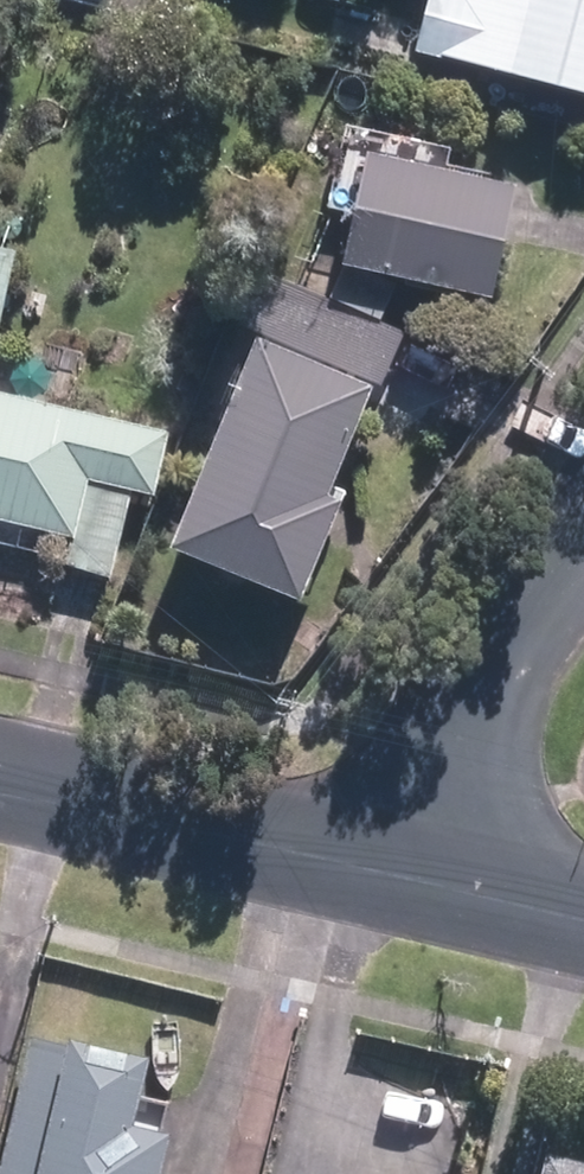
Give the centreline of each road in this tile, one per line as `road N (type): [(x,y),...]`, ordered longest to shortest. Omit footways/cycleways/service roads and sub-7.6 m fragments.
road 1 (residential): [(0,779),(384,872)]
road 2 (residential): [(583,582),(384,872)]
road 3 (residential): [(384,872),(583,920)]

